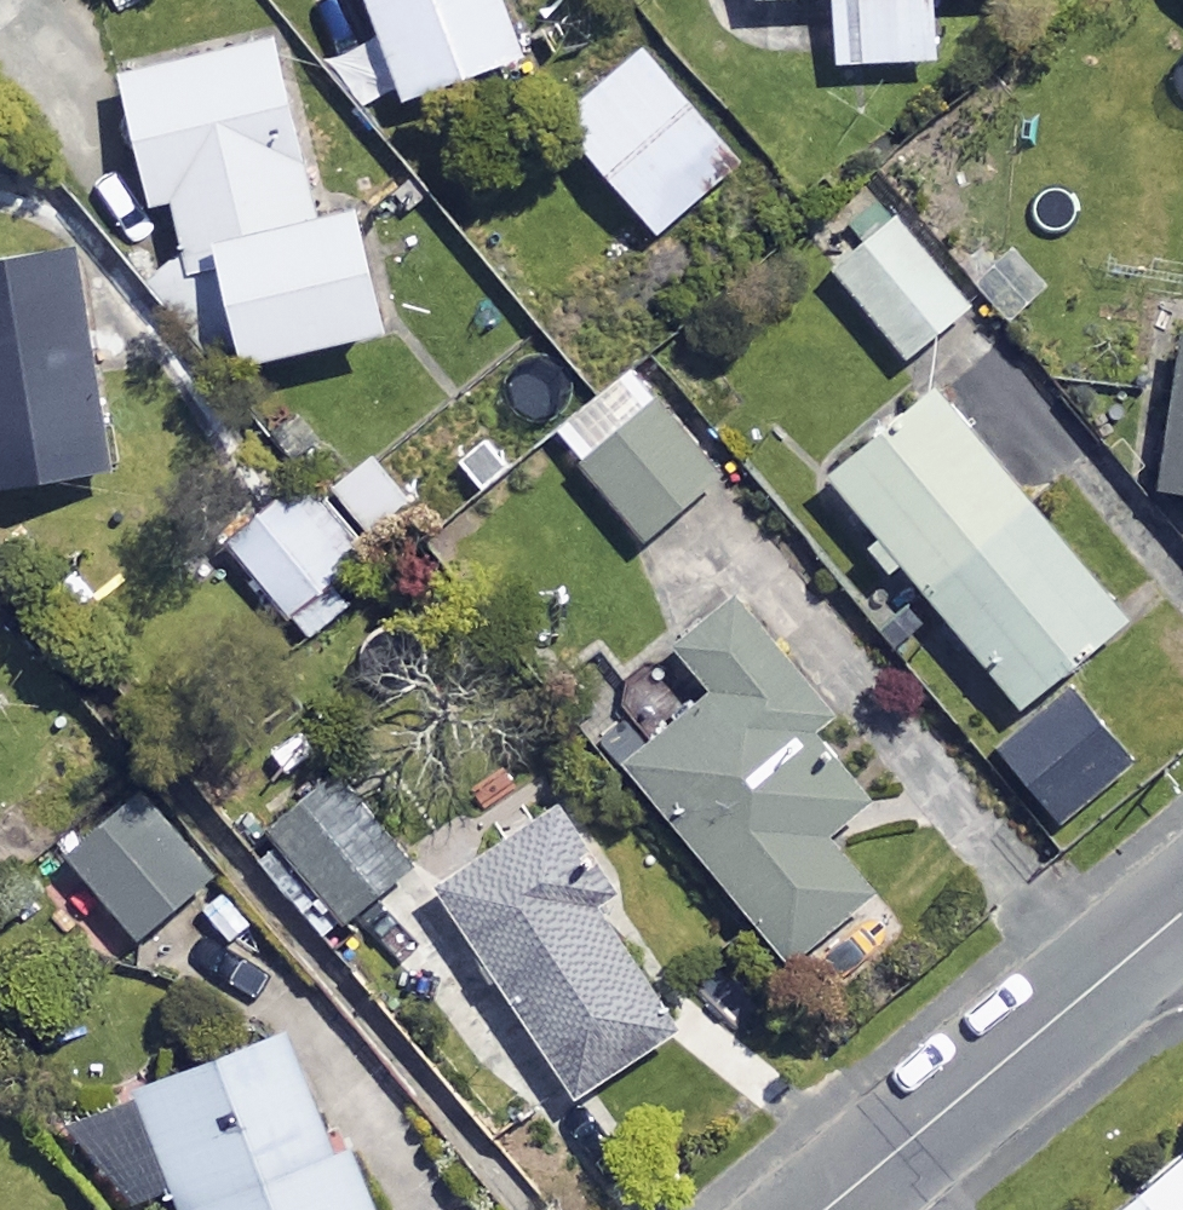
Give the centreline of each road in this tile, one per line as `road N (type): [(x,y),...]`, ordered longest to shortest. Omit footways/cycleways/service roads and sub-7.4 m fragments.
road 1 (residential): [(826,1209),(1182,915)]

